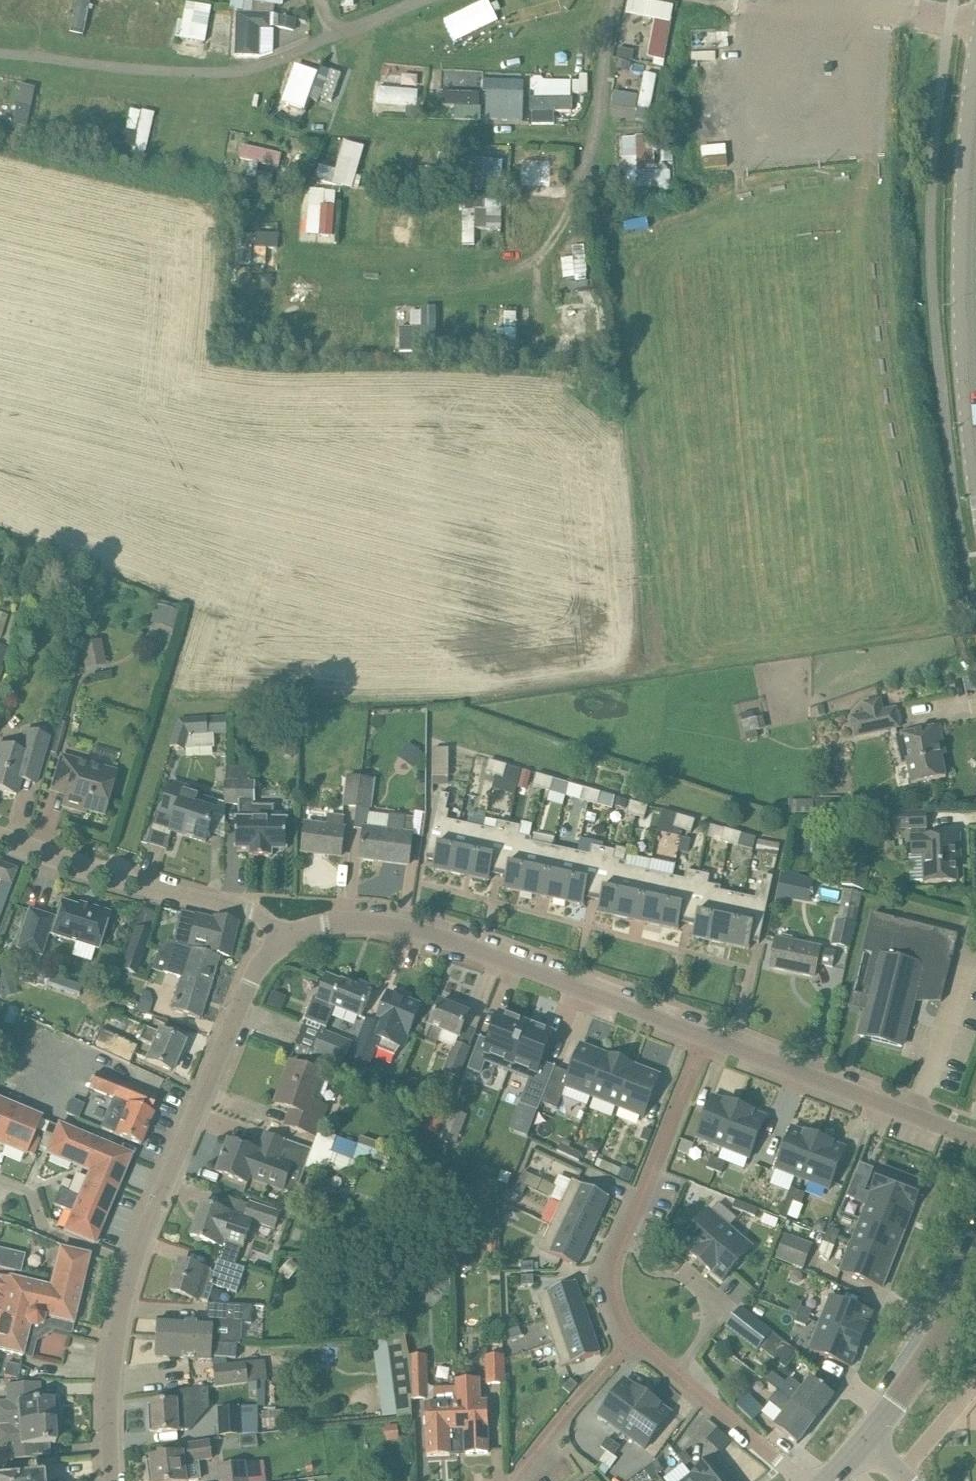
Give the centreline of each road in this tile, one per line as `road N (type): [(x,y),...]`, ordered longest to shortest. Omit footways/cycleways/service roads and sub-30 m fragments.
road 1 (residential): [(704,1035),(416,929),(322,923),(284,937)]
road 2 (residential): [(969,1137),(892,1325),(831,1422),(787,1472)]
road 3 (tertiary): [(975,447),(964,200),(975,76)]
road 4 (residential): [(133,1265),(253,972),(284,937)]
road 5 (residential): [(704,1035),(619,1252),(617,1303),(634,1336)]
road 6 (residential): [(284,937),(259,914),(0,837)]
road 7 (residential): [(969,1137),(704,1035)]
road 8 (residential): [(114,1480),(109,1420),(133,1265)]
road 9 (tertiary): [(861,1446),(975,1271)]
road 10 (residential): [(634,1336),(511,1480)]
road 11 (residential): [(133,1265),(45,1232),(30,1190),(0,1179)]
road 12 (residential): [(675,1373),(787,1472)]
road 13 (residential): [(675,1373),(722,1306),(685,1274)]
road 14 (residential): [(896,1474),(972,1381)]

